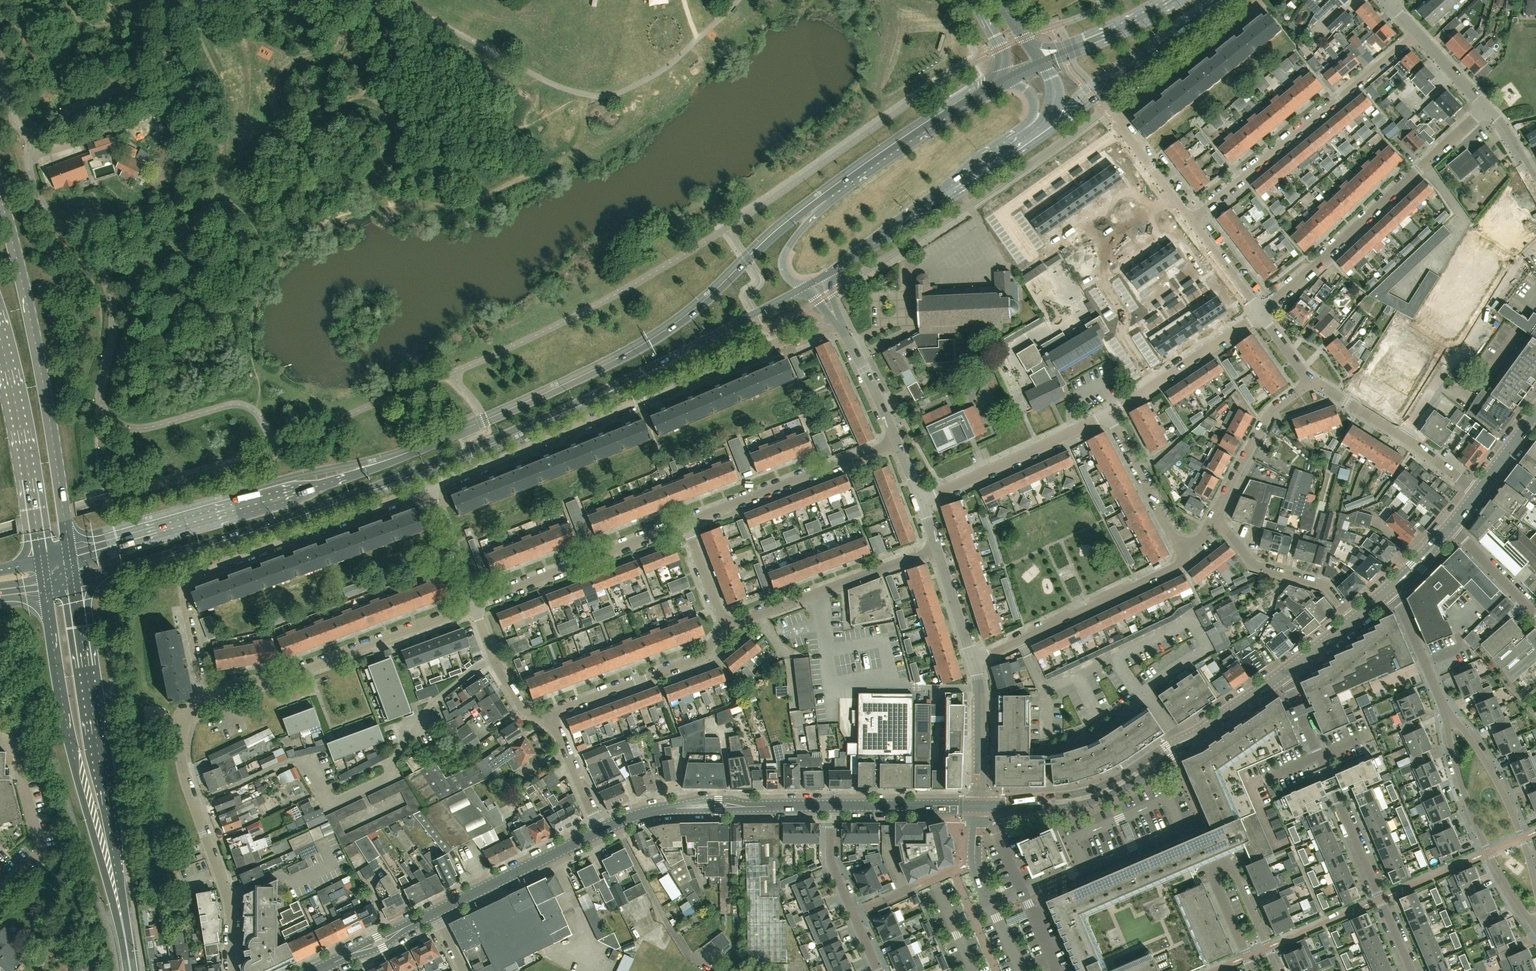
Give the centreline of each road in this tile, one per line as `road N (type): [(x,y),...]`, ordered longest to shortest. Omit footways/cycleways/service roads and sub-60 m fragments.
road 1 (primary): [(851,181),(782,230),(706,303),(622,360),(413,454),(70,558)]
road 2 (primary): [(73,583),(266,525),(472,448),(804,288)]
road 3 (residential): [(839,320),(424,488)]
road 4 (residential): [(424,488),(182,578),(210,696)]
road 5 (primary): [(70,558),(42,374),(0,198)]
road 6 (primary): [(44,589),(62,717),(124,934)]
road 7 (primary): [(124,934),(73,583)]
road 8 (tertiary): [(979,806),(1099,794),(1283,674)]
road 9 (residential): [(1412,970),(1283,674)]
road 10 (residential): [(1486,108),(1264,314)]
road 11 (residential): [(210,696),(184,726),(180,758),(228,887),(233,970)]
road 12 (residential): [(1188,214),(1418,34)]
road 13 (residential): [(210,696),(470,608)]
road 14 (primary): [(998,155),(1044,136),(1221,0)]
road 15 (residential): [(1256,970),(1213,871),(1232,863),(1280,970)]
road 16 (residential): [(973,661),(1176,568),(1188,555)]
road 17 (primary): [(0,337),(41,564)]
road 18 (tertiary): [(602,828),(672,806),(829,805)]
road 19 (residential): [(684,526),(898,442)]
road 20 (residential): [(684,526),(470,608)]
road 21 (residential): [(724,627),(937,550)]
road 22 (residential): [(1535,922),(1507,887),(1470,810),(1450,722)]
road 23 (residential): [(1108,414),(920,501)]
road 24 (primary): [(829,274),(998,155)]
road 25 (residential): [(724,627),(693,661),(545,721)]
road 26 (residential): [(1477,491),(1309,376)]
road 27 (residential): [(1122,131),(1125,113),(1246,16),(1255,0)]
road 28 (tertiary): [(433,915),(602,828)]
road 29 (residential): [(1535,886),(1505,796),(1475,745),(1450,722)]
road 30 (primary): [(1008,81),(851,181)]
road 31 (residential): [(1309,376),(1264,424),(1220,497),(1214,525)]
road 32 (residential): [(1354,617),(1322,586),(1251,562),(1214,525)]
road 33 (residential): [(1188,555),(1108,414)]
road 34 (tertiary): [(829,805),(979,806)]
road 35 (residential): [(1450,722),(1387,587)]
road 36 (residential): [(979,806),(973,661)]
road 37 (residential): [(1122,131),(1002,212)]
road 38 (primary): [(851,181),(784,255),(786,278),(804,288)]
road 39 (residential): [(545,721),(516,700),(470,608)]
road 40 (residential): [(898,442),(839,320)]
road 41 (residential): [(1154,385),(1260,309)]
road 42 (tertiary): [(315,970),(433,915)]
road 43 (residential): [(470,608),(424,488)]
road 44 (residential): [(1535,614),(1449,525)]
road 45 (primary): [(998,155),(1053,112),(1057,97),(1045,63)]
road 46 (residential): [(602,828),(545,721)]

